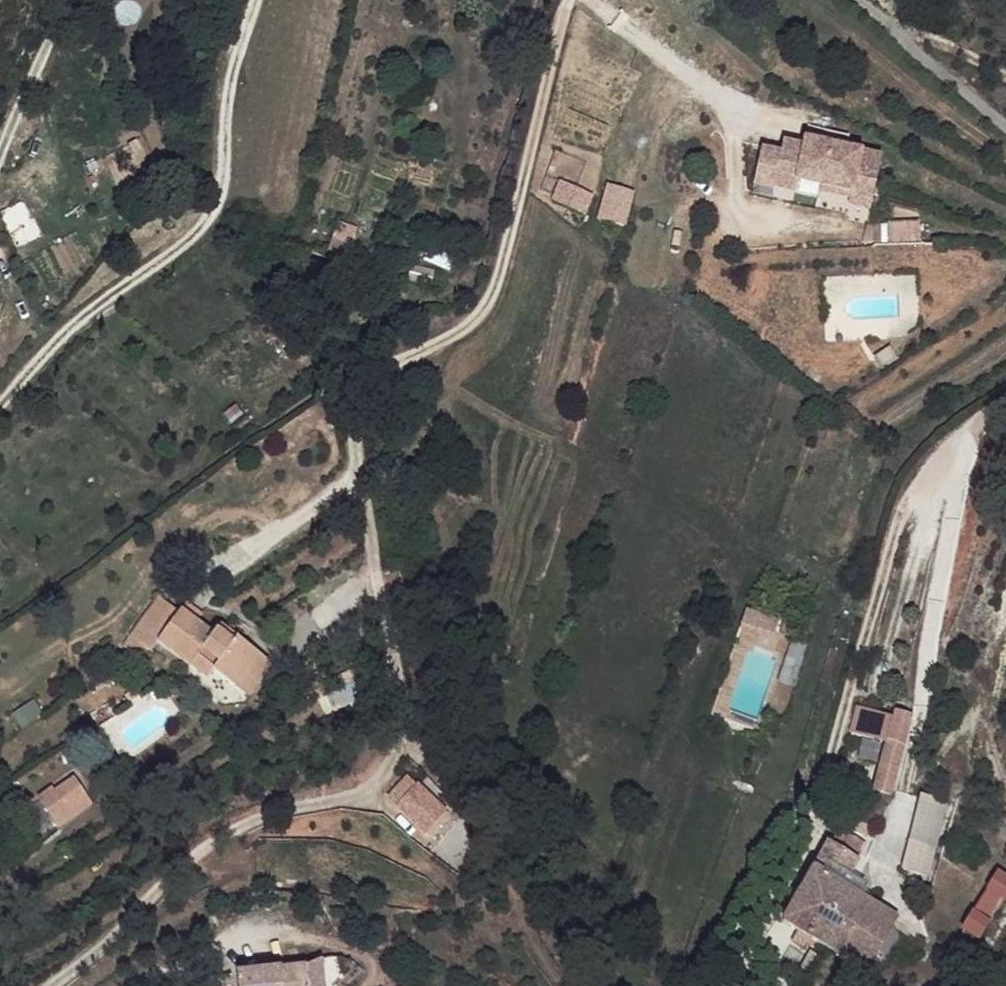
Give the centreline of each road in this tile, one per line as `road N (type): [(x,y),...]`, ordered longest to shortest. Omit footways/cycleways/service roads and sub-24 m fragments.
road 1 (track): [(52,985),(225,837),(265,812),(340,798),(398,757),(405,701),(390,650),(346,637),(341,621),(380,572),(357,466),(363,409),(387,375),(478,324),(501,279),(574,0)]
road 2 (track): [(0,410),(80,325),(212,221),(227,181),(229,101),(259,0)]
road 3 (unclassified): [(1005,404),(972,427),(926,517),(891,656)]
road 4 (track): [(74,0),(0,177)]
road 5 (unclassified): [(858,0),(1005,119)]
road 6 (track): [(705,100),(595,0)]

